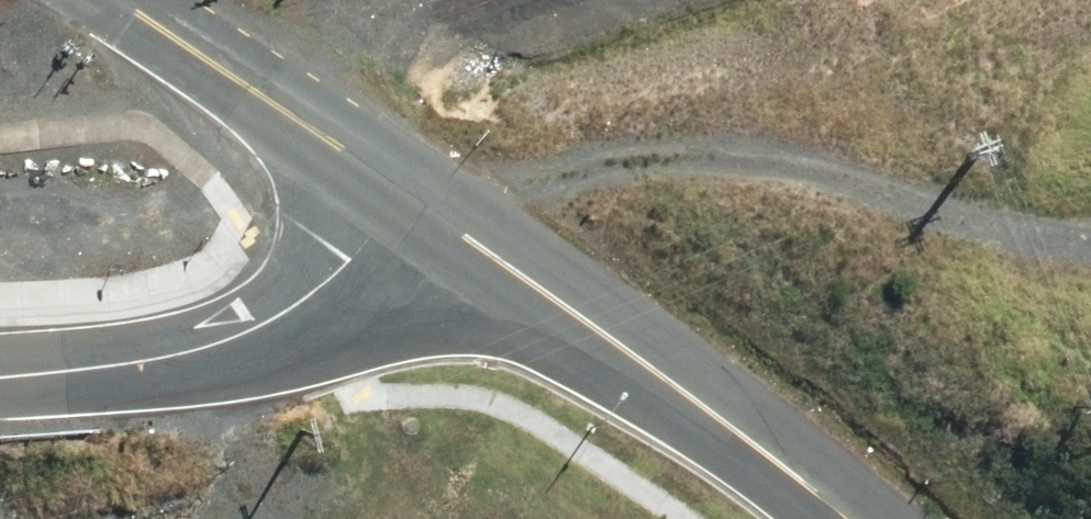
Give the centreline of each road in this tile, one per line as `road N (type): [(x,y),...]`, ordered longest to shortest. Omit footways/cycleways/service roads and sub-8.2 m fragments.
road 1 (track): [(470,242),(546,185),(629,159),(731,151),(839,171),(927,212),(1036,247),(1090,249)]
road 2 (residential): [(843,518),(618,343),(387,191)]
road 3 (residential): [(387,191),(299,296),(222,328),(118,355),(0,363)]
road 4 (residential): [(387,191),(104,0)]
road 5 (track): [(222,328),(259,437),(236,489),(159,518)]

